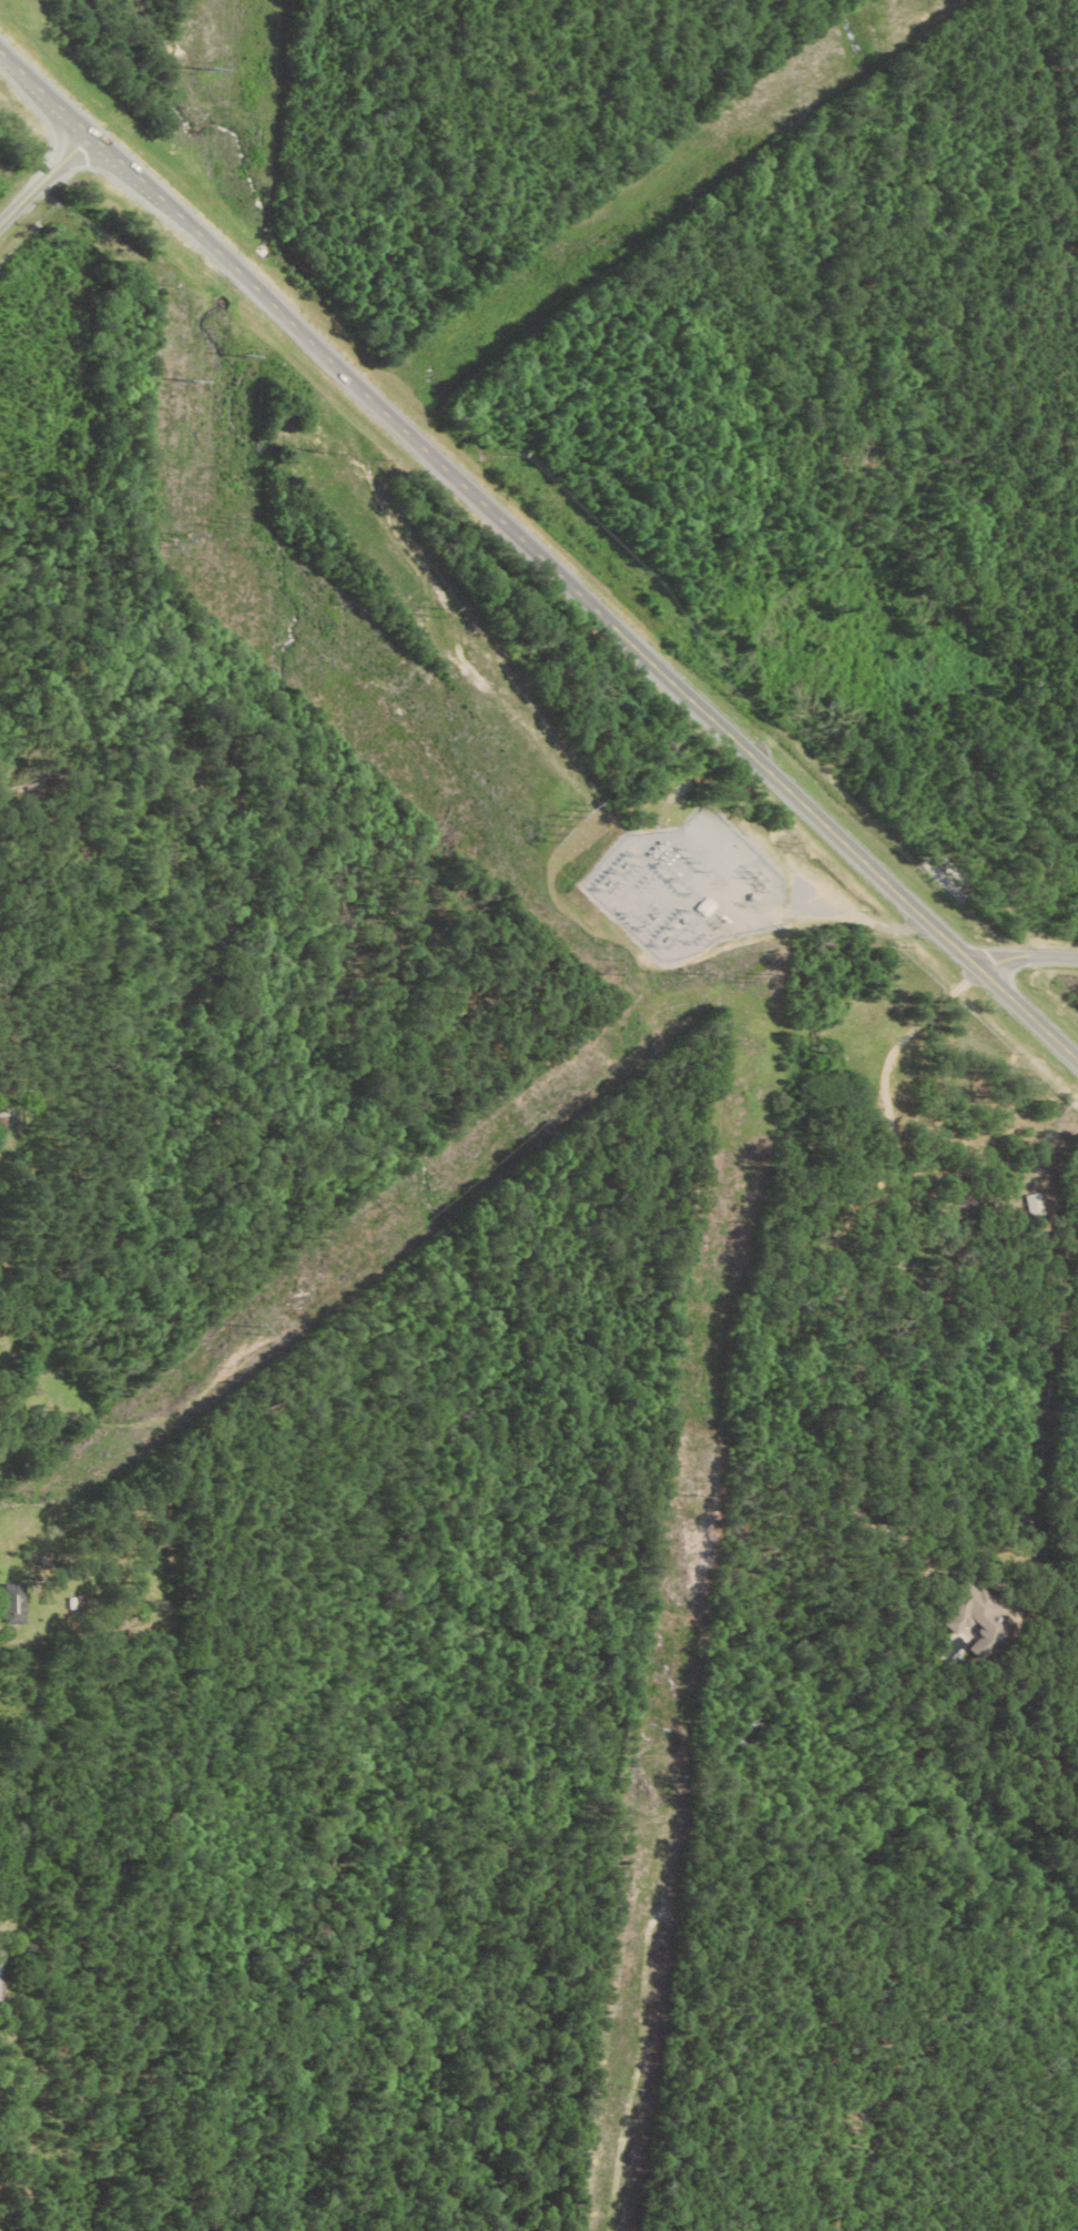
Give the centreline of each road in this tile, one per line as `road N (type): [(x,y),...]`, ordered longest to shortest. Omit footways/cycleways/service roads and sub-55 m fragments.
road 1 (primary): [(1077,1064),(336,378),(0,55)]

